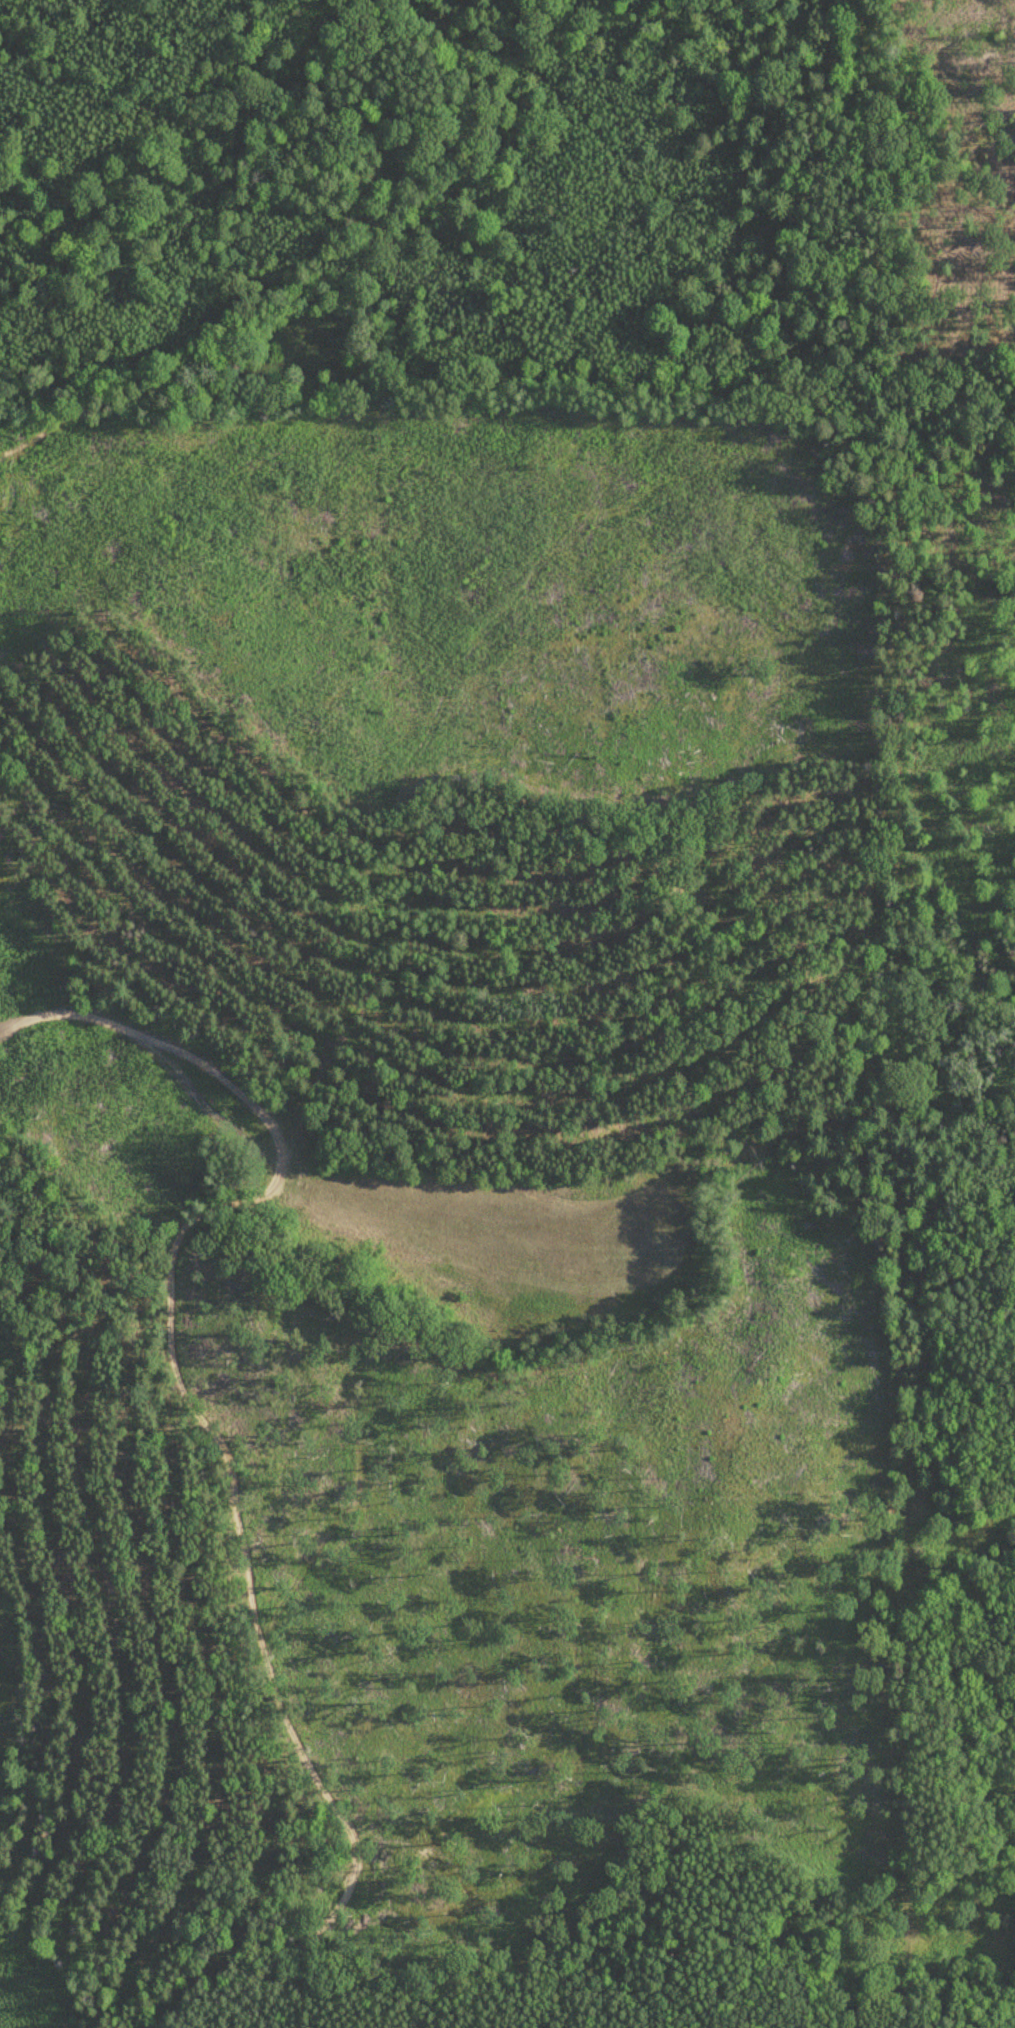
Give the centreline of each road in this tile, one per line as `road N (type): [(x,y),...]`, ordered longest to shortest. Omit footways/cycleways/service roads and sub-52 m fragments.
road 1 (track): [(211,2027),(323,1928),(358,1863),(344,1816),(290,1735),(238,1530),(238,1480),(183,1396),(170,1338),(179,1234),(194,1217),(271,1192),(276,1177),(266,1157)]
road 2 (track): [(895,1102),(824,1127),(722,1145),(627,1192),(530,1191),(398,1171),(284,1170),(234,1137),(178,1072),(125,1031),(64,1008),(0,1026)]
road 3 (track): [(1014,444),(900,422),(884,442),(900,484),(909,570),(895,695),(895,1102)]
road 4 (track): [(632,180),(574,107),(531,69),(446,31),(429,0)]
road 5 (track): [(784,168),(803,152),(817,87),(909,31),(940,0)]
road 6 (track): [(632,180),(784,168)]

